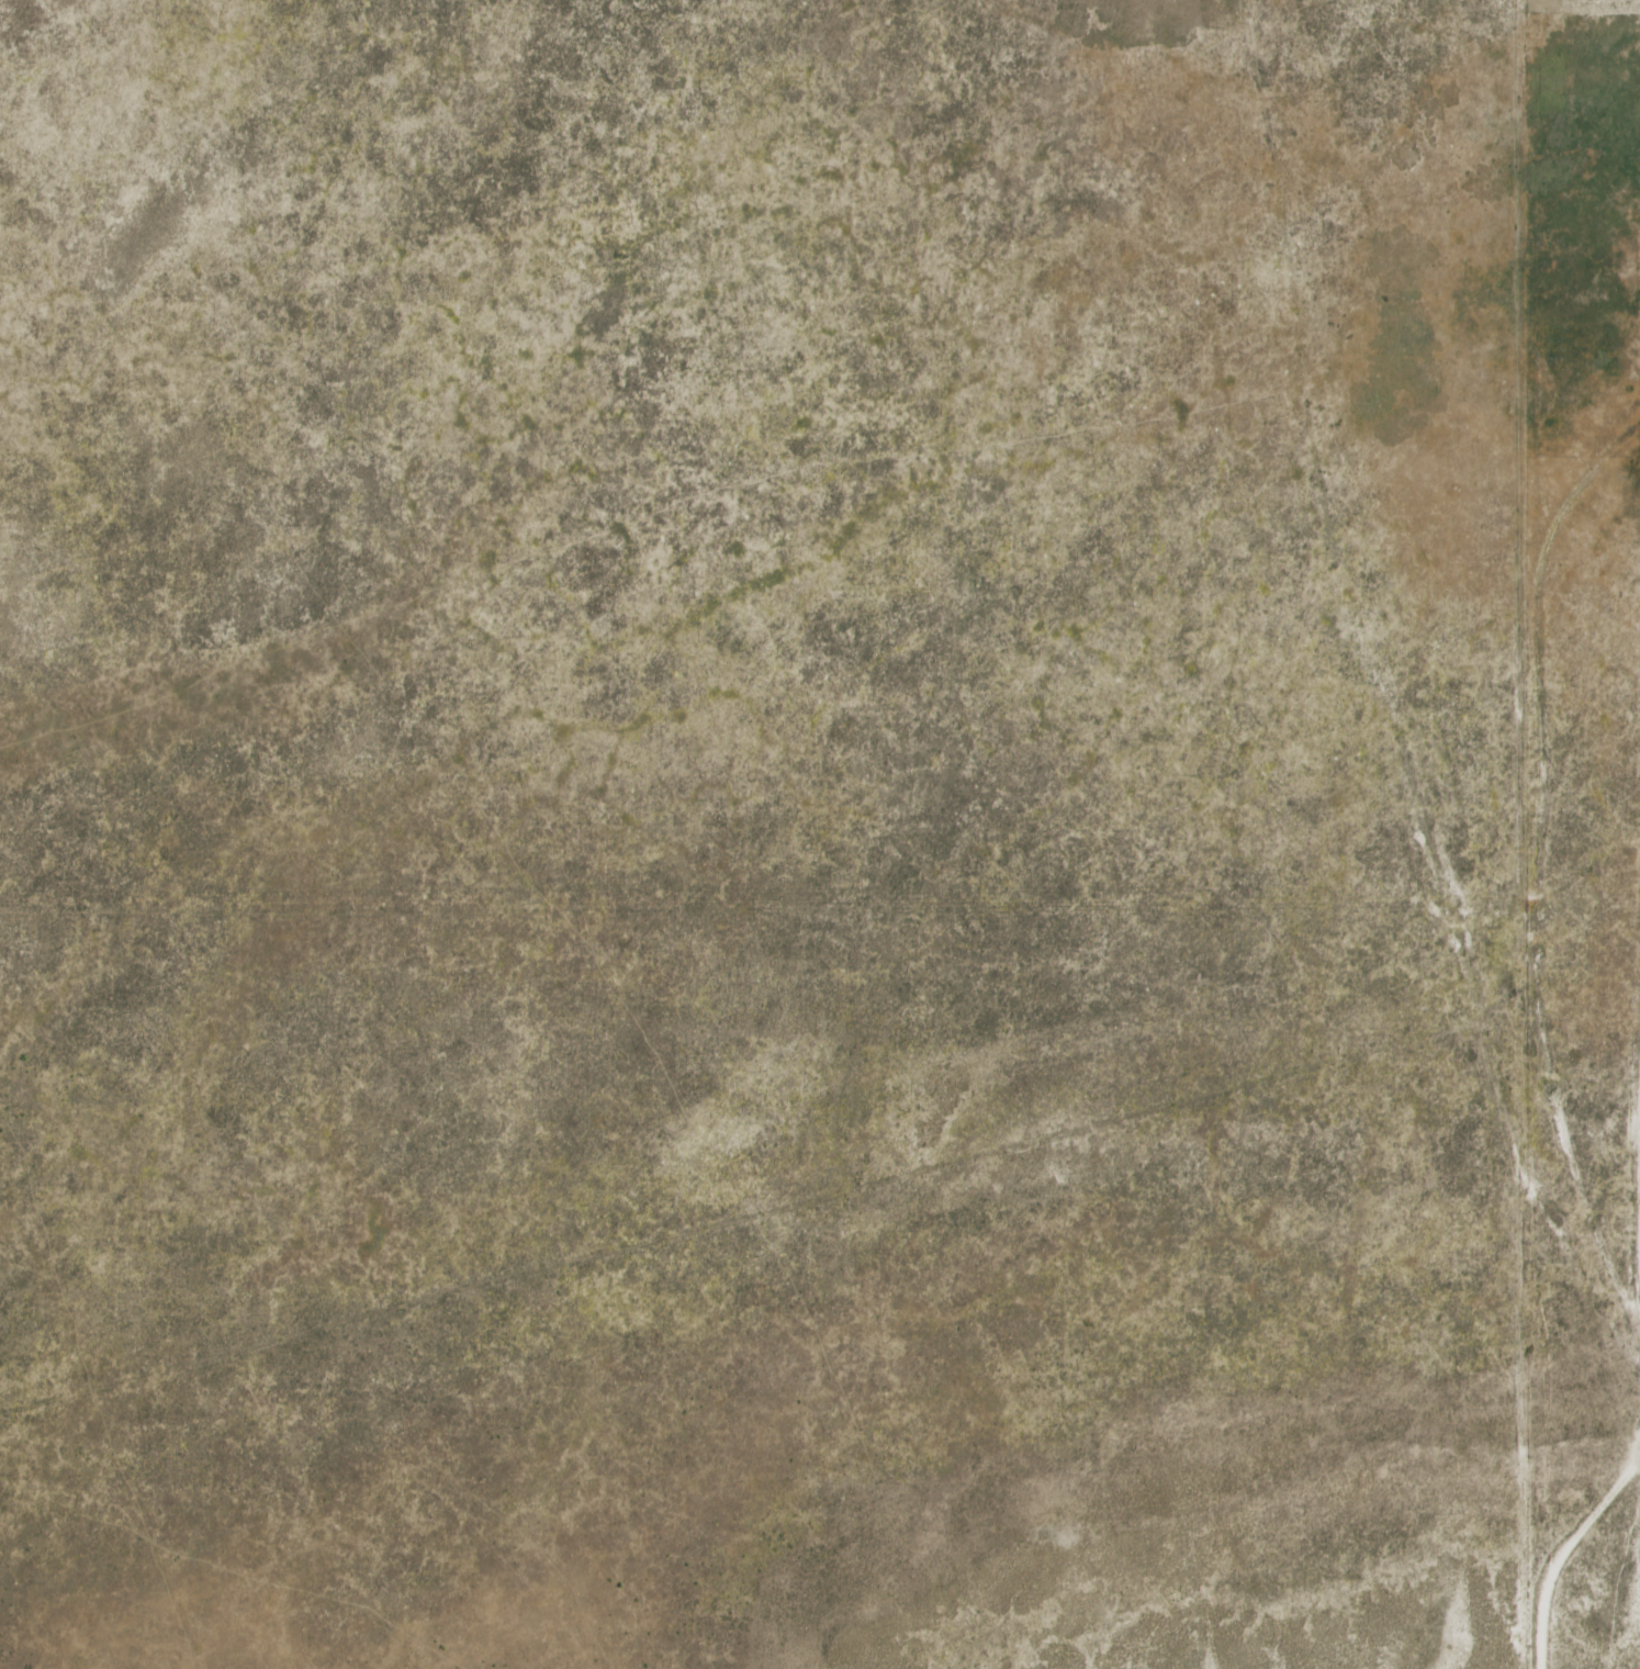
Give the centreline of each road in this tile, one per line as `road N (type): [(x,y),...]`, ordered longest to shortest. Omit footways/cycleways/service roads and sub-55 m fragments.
road 1 (track): [(1639,1285),(1584,1116),(1595,475),(1639,418)]
road 2 (track): [(1574,1668),(1579,1525),(1639,1419)]

